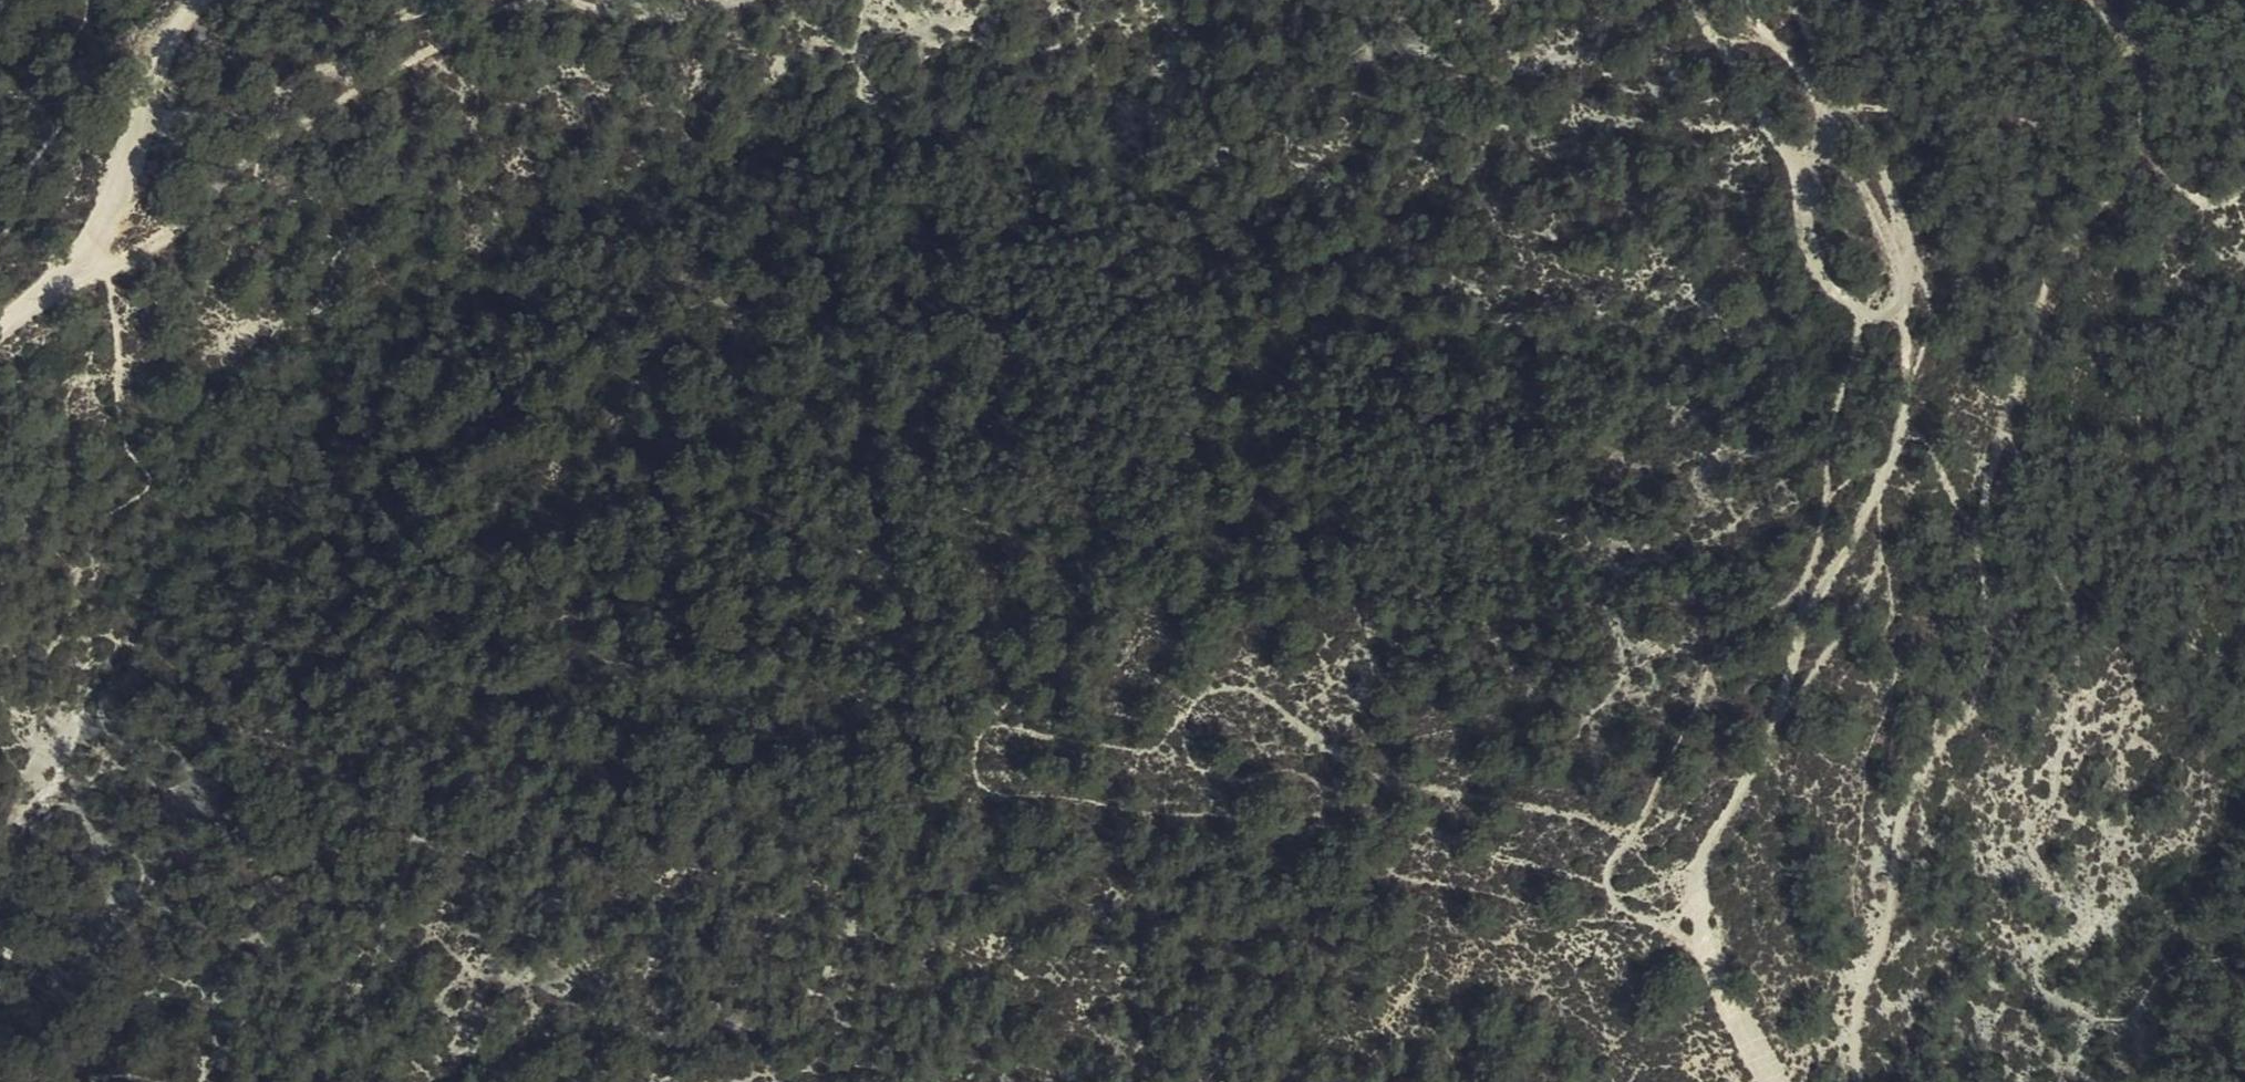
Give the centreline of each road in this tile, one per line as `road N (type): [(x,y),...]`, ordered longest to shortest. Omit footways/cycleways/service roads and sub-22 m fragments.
road 1 (track): [(1777,1081),(1736,1024),(1706,951),(1695,880),(1816,602),(1904,429),(1908,342),(1895,255),(1818,107),(1750,0)]
road 2 (track): [(0,327),(88,249),(114,205),(168,38),(205,0)]

